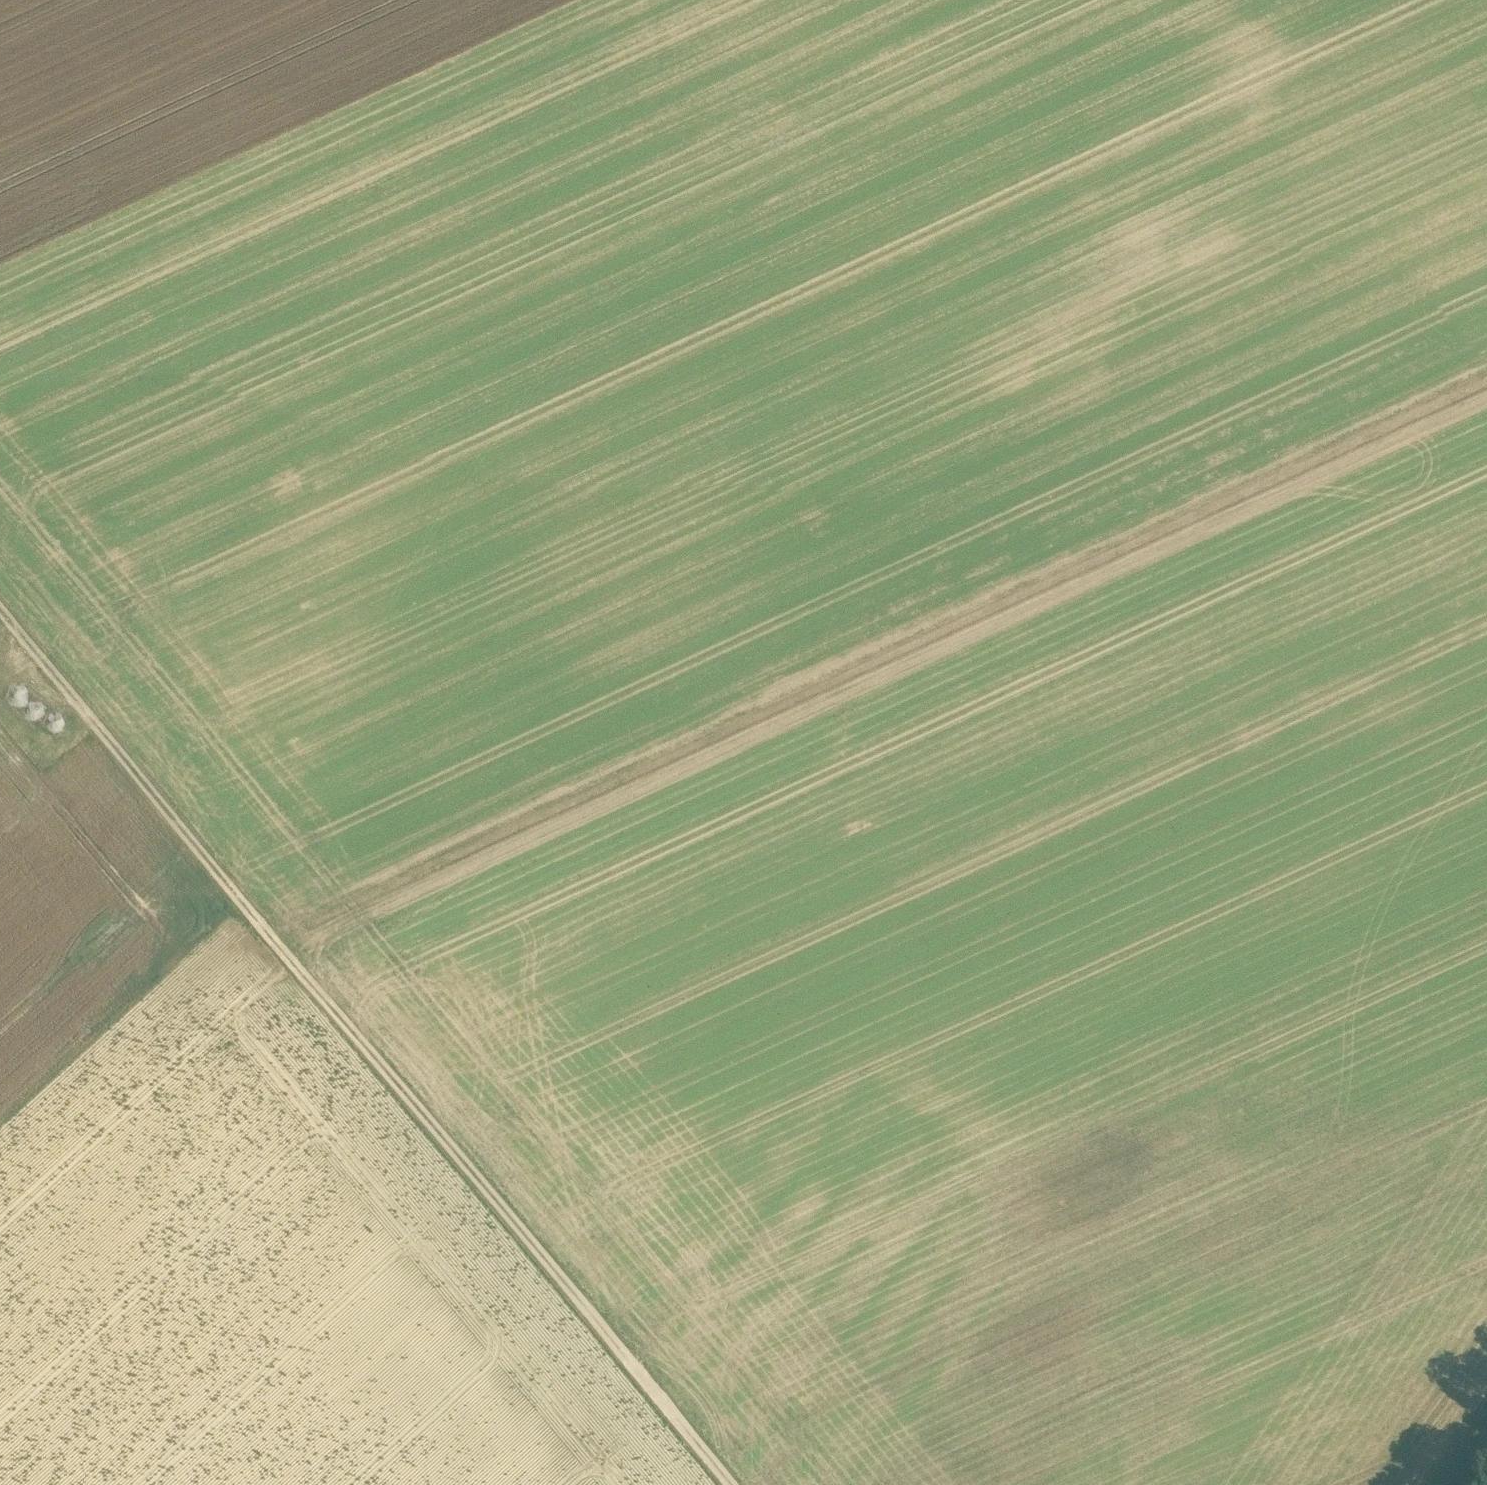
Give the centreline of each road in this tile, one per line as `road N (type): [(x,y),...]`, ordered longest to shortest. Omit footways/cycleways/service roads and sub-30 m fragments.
road 1 (track): [(0,611),(731,1484)]

